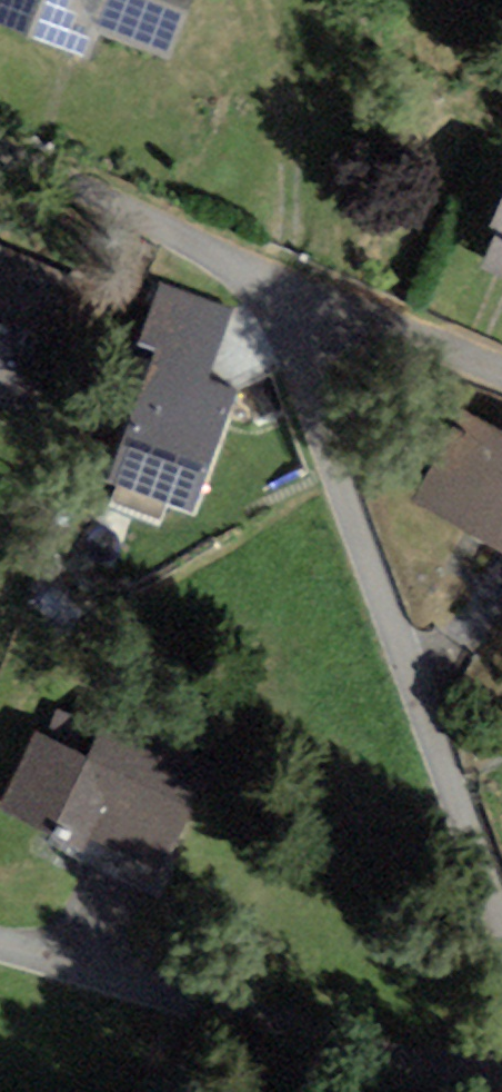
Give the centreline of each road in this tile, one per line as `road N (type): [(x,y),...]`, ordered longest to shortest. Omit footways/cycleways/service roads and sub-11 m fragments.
road 1 (residential): [(501,939),(328,450),(299,317),(409,330),(501,367)]
road 2 (residential): [(0,947),(155,996),(501,1077)]

